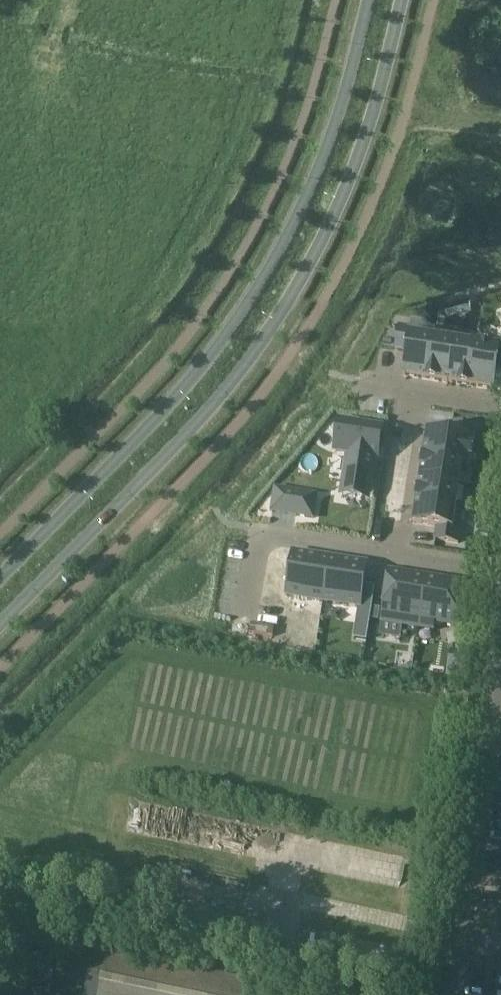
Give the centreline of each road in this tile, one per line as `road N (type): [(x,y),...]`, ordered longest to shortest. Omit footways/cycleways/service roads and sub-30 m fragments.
road 1 (tertiary): [(0,626),(205,415),(269,332),(327,237),(374,133),(405,0)]
road 2 (tertiary): [(367,0),(334,135),(242,314),(176,399),(0,585)]
road 3 (residential): [(453,937),(500,644)]
road 4 (residential): [(393,552),(257,535),(242,630)]
road 5 (residential): [(393,552),(417,393)]

